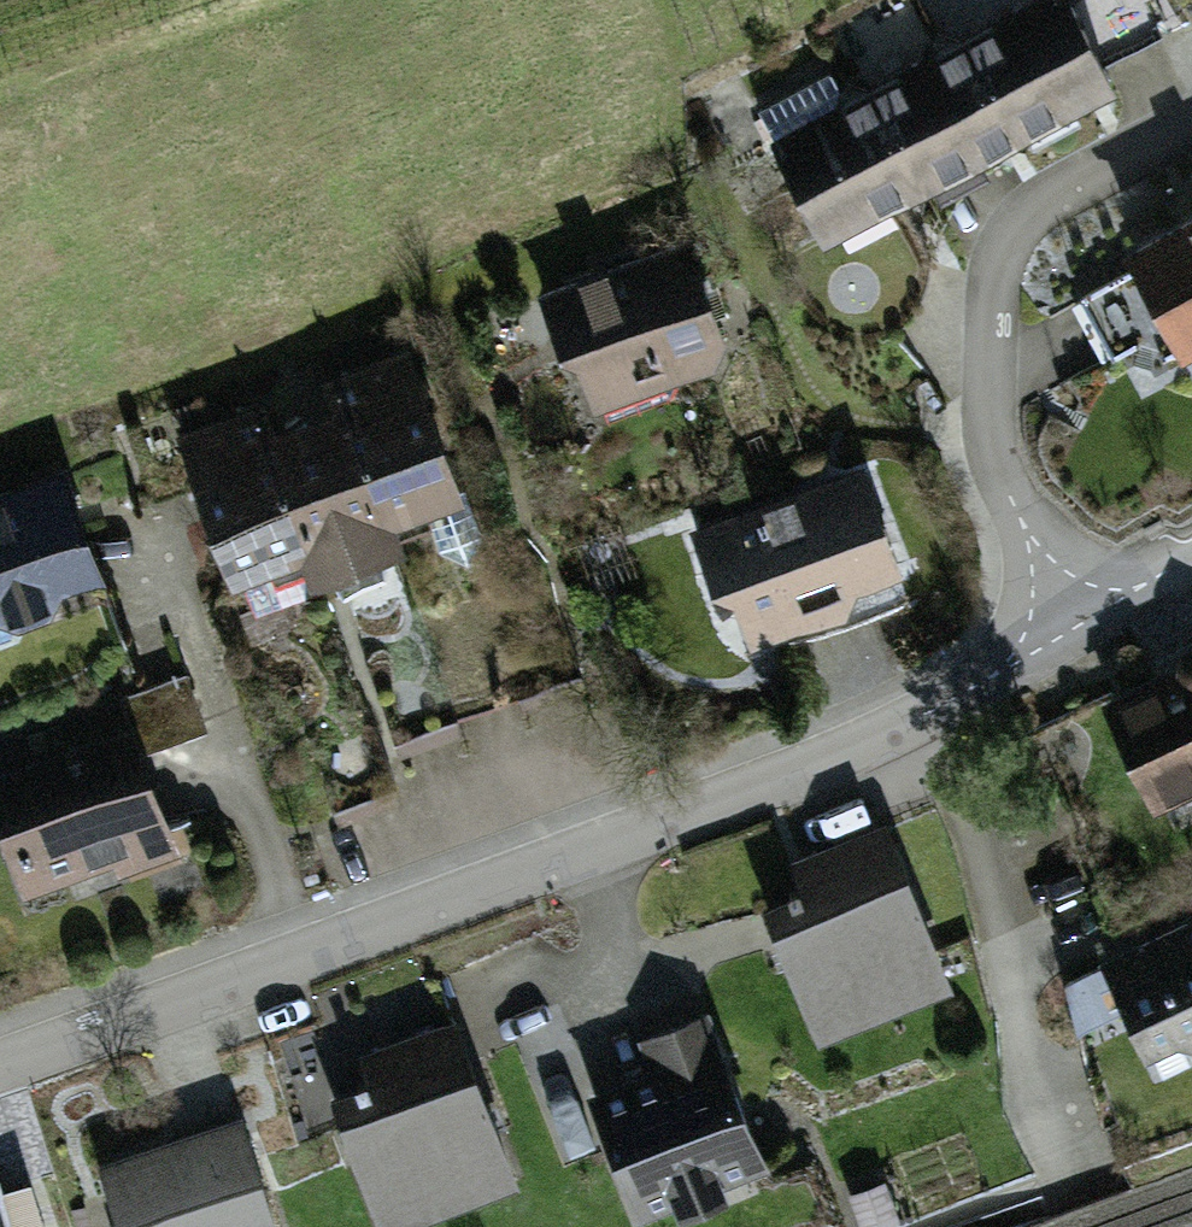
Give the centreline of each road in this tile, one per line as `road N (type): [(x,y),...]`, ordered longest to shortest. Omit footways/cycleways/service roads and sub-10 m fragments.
road 1 (residential): [(1059,633),(935,714),(314,960),(0,1072)]
road 2 (residential): [(1059,633),(985,359),(1048,208),(1191,135)]
road 3 (residential): [(1191,559),(1059,633)]

